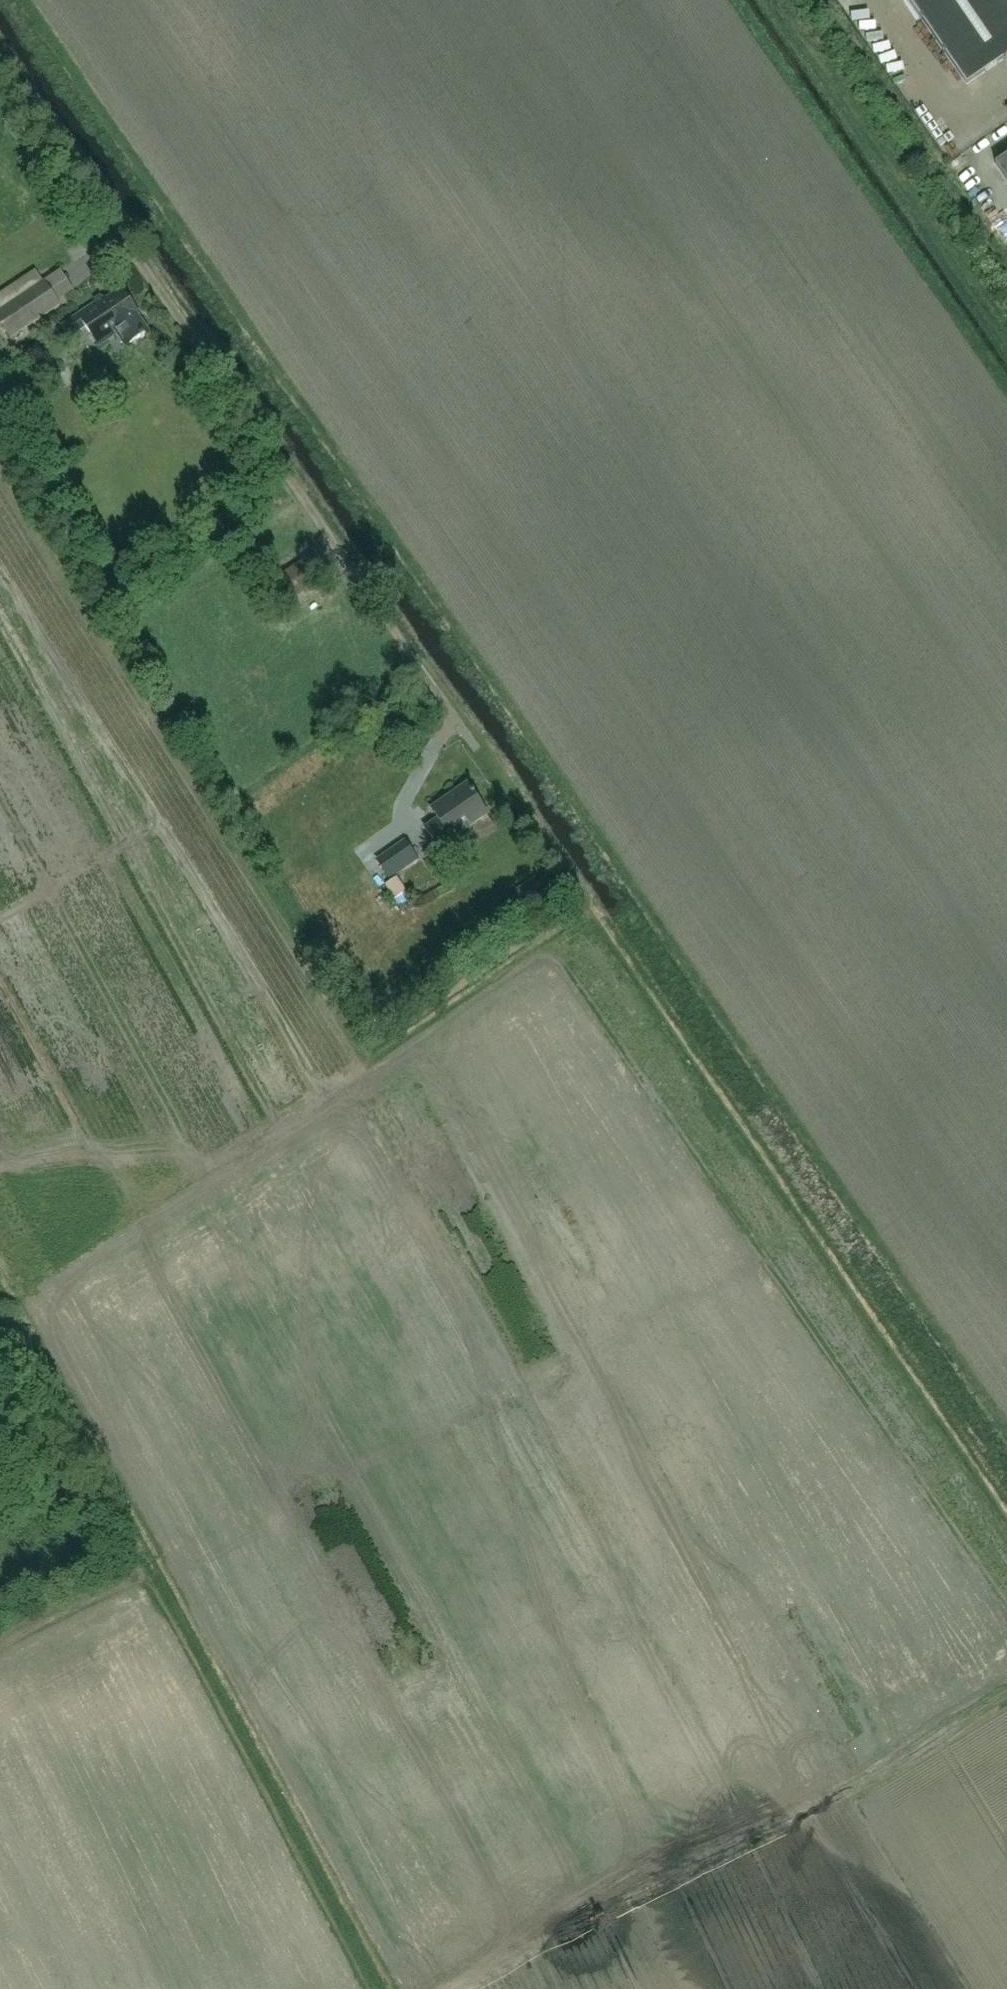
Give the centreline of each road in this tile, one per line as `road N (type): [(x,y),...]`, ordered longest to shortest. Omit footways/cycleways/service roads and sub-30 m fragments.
road 1 (unclassified): [(448,705),(0,51)]

